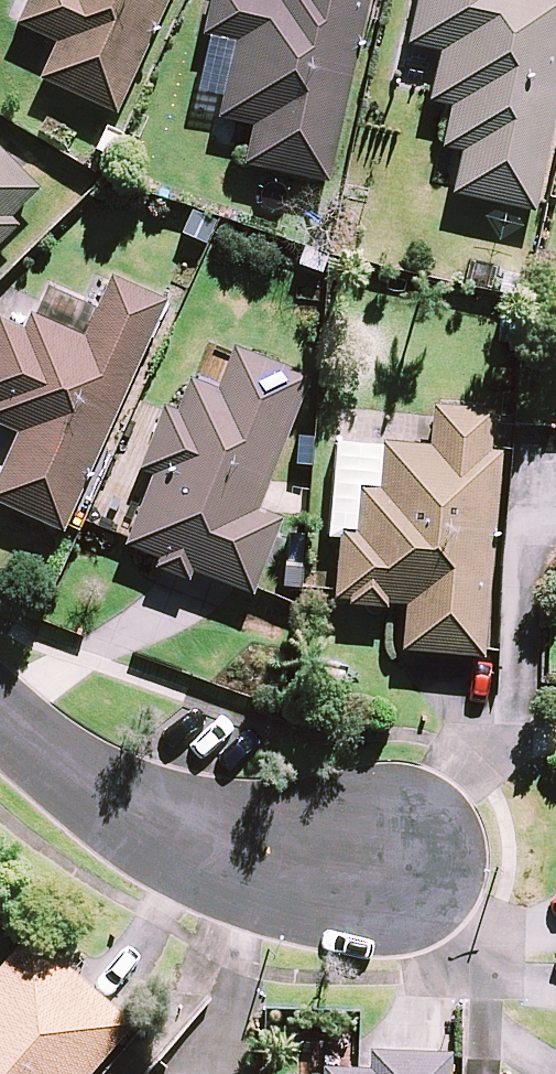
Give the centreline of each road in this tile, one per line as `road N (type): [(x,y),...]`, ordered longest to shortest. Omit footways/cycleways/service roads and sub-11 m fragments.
road 1 (residential): [(386,873),(214,843),(41,743),(0,709)]

